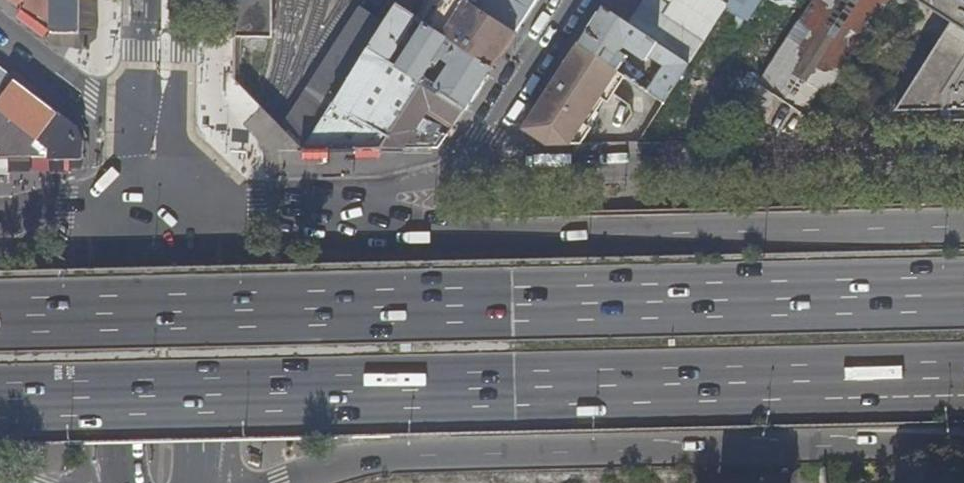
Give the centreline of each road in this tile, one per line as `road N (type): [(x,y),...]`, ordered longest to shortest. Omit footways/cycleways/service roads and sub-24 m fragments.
road 1 (trunk): [(963,295),(0,319)]
road 2 (trunk): [(0,404),(963,380)]
road 3 (trunk): [(963,230),(463,243),(280,206)]
road 4 (trunk): [(293,482),(355,459),(963,445)]
road 5 (residential): [(963,166),(458,176)]
road 6 (primary): [(132,207),(123,458),(130,482)]
road 7 (primary): [(190,468),(191,204)]
road 8 (unclassified): [(570,0),(458,176)]
road 9 (tertiary): [(155,155),(0,34)]
road 10 (residential): [(458,176),(280,206)]
road 11 (primary): [(155,155),(165,0)]

